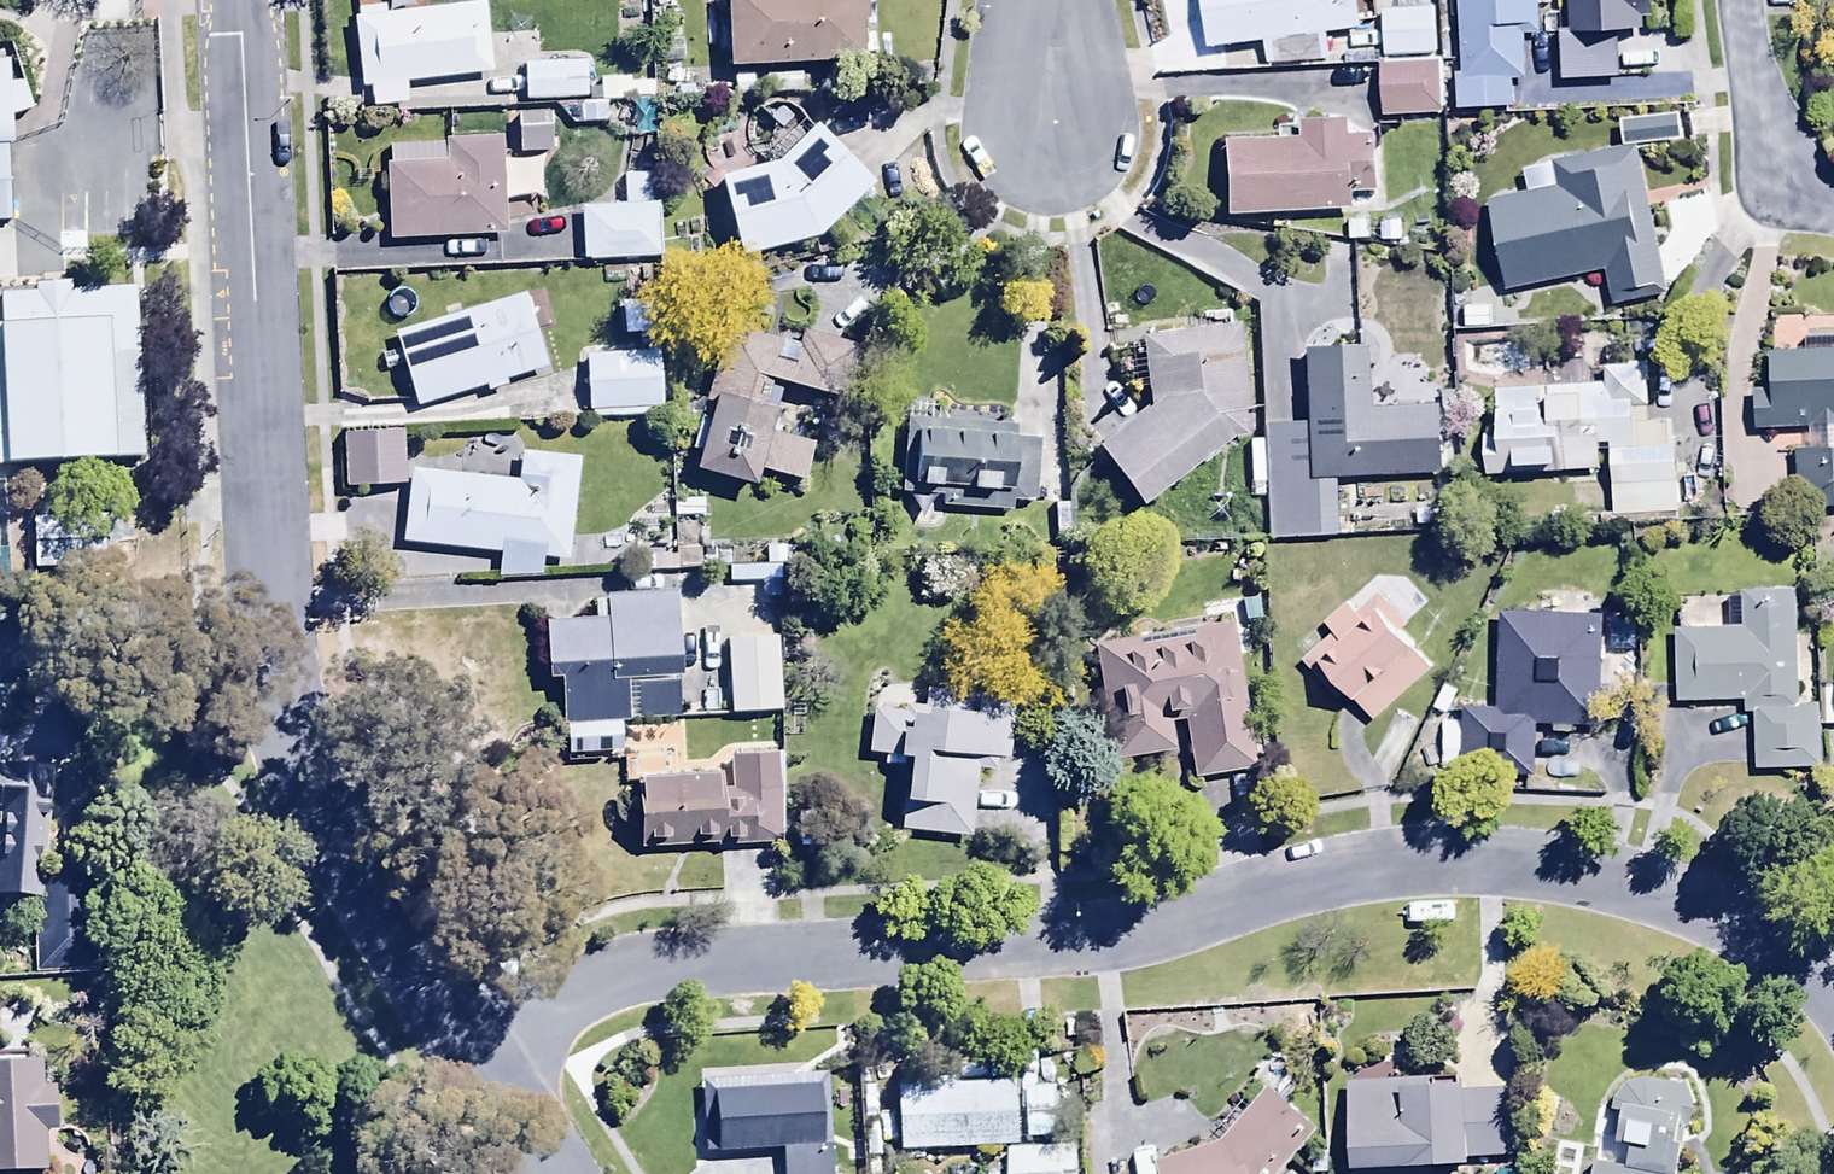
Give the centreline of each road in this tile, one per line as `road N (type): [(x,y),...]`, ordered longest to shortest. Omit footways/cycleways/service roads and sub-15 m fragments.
road 1 (residential): [(486,1059),(571,1001),(653,960),(892,938),(1109,938),(1357,871),(1534,869),(1669,900),(1776,943),(1833,997)]
road 2 (residential): [(230,0),(262,632),(288,721),(358,863),(486,1059)]
road 3 (residential): [(1743,0),(1761,105),(1786,169),(1833,211)]
road 4 (residential): [(486,1059),(562,1173)]

